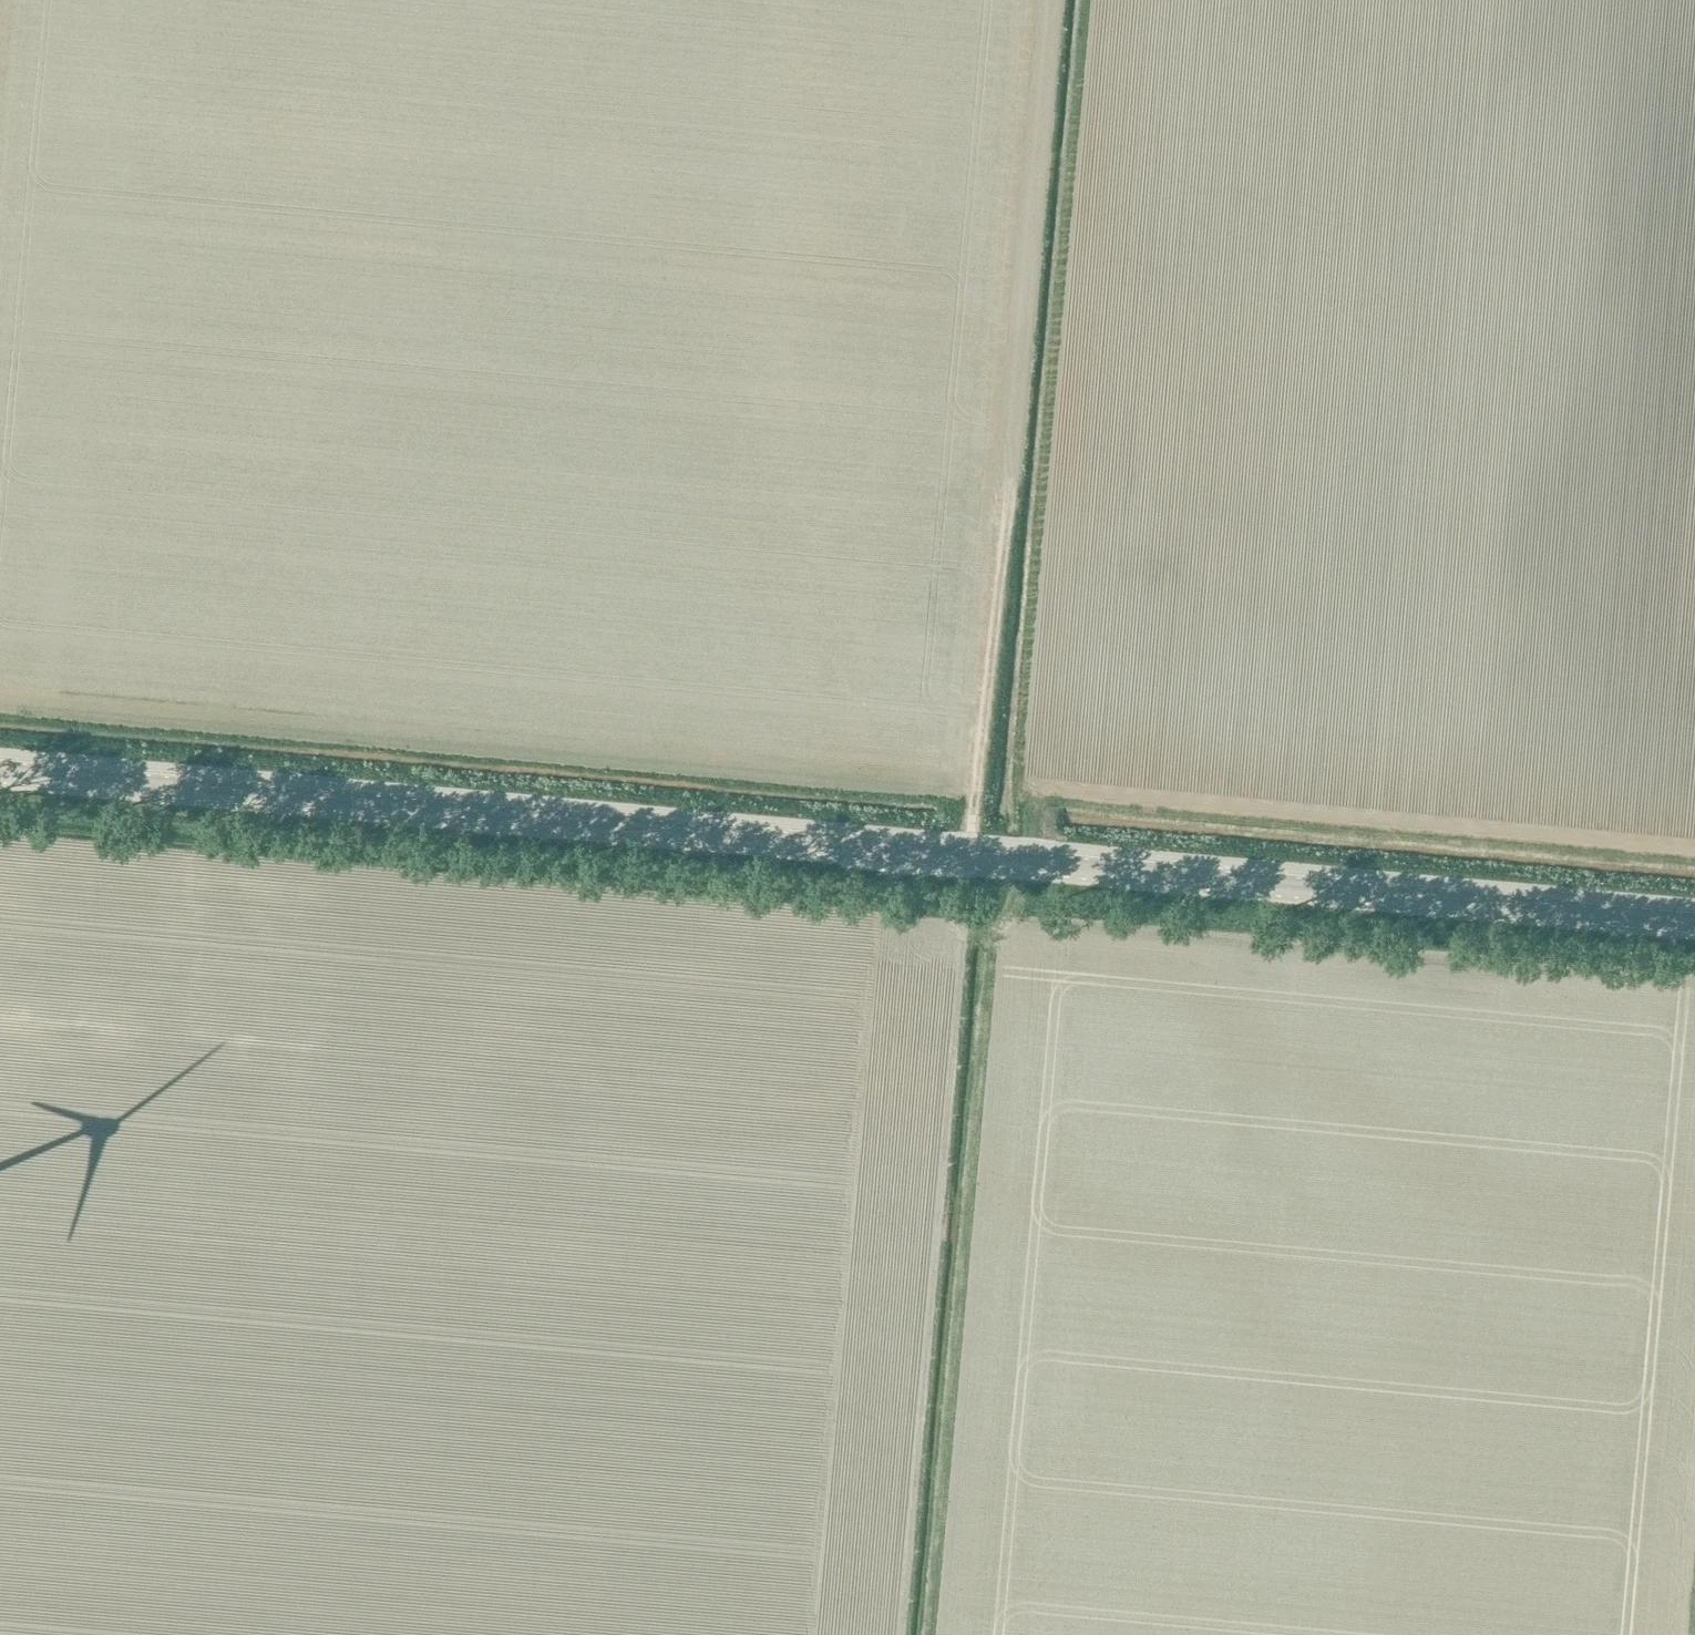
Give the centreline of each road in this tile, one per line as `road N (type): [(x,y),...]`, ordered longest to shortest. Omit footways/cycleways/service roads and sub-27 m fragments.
road 1 (tertiary): [(1694,918),(0,767)]

